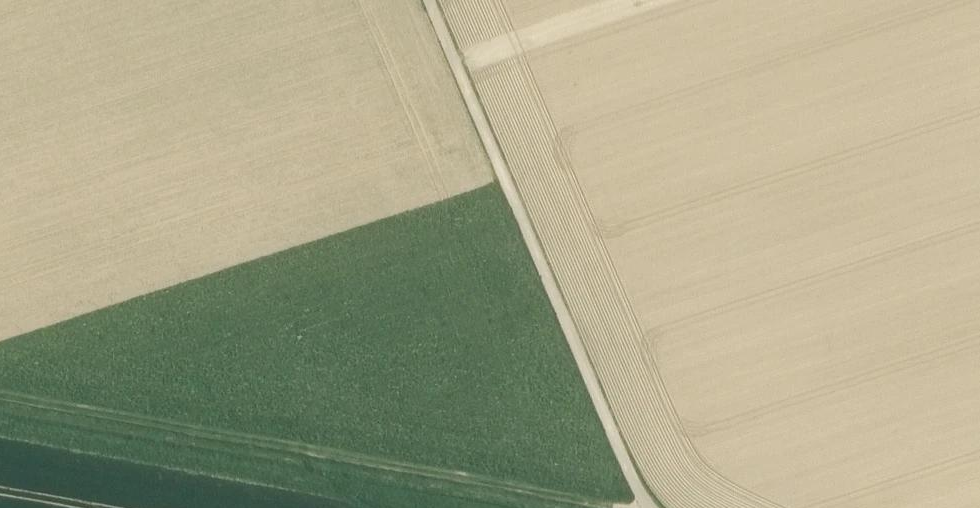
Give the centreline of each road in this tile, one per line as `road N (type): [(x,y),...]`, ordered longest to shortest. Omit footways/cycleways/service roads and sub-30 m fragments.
road 1 (track): [(0,398),(616,507)]
road 2 (track): [(444,0),(644,507)]

